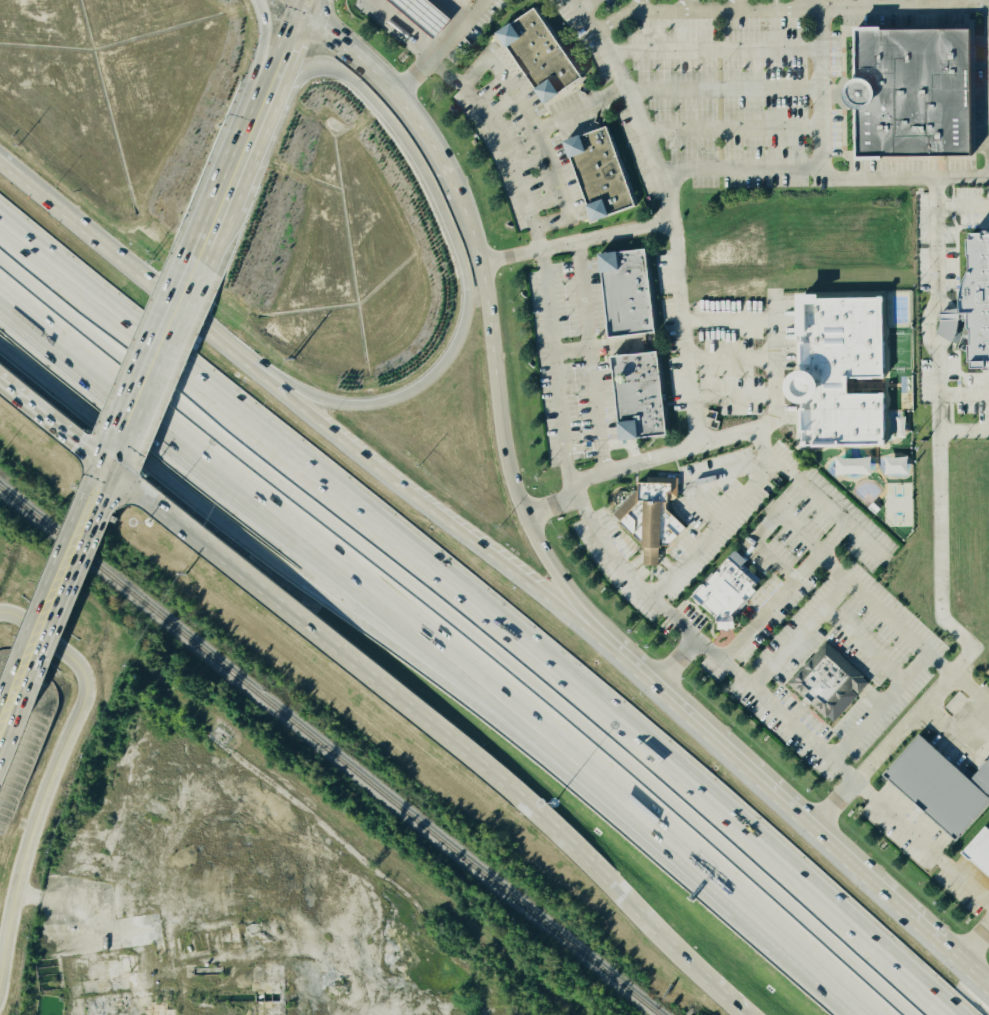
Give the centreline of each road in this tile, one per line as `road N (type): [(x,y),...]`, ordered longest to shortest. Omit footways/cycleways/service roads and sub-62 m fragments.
road 1 (motorway): [(941,1014),(501,628),(163,354)]
road 2 (motorway): [(0,343),(233,528),(746,898)]
road 3 (motorway): [(145,398),(746,898)]
road 4 (primary): [(249,130),(313,71),(356,85),(422,173),(466,285),(452,349),(405,394),(344,405),(267,380)]
road 5 (primary): [(106,470),(573,844)]
road 6 (primary): [(965,960),(610,644)]
road 7 (primary): [(610,644),(267,380)]
road 8 (secondary): [(0,978),(34,828),(84,686),(79,666),(14,616),(0,617)]
road 9 (primary): [(610,644),(549,568),(524,516),(499,422),(489,335)]
road 10 (primary): [(267,380),(12,171)]
road 11 (primary): [(463,205),(423,127),(299,10)]
road 12 (primary): [(573,844),(750,1014)]
road 13 (secondary): [(111,458),(198,255)]
road 14 (secondary): [(14,698),(96,495)]
road 15 (motorway): [(163,354),(0,223)]
road 16 (motorway): [(0,284),(145,398)]
road 17 (motorway): [(746,898),(874,1014)]
road 18 (primary): [(0,384),(106,470)]
road 19 (primary): [(489,335),(481,263),(463,205)]

